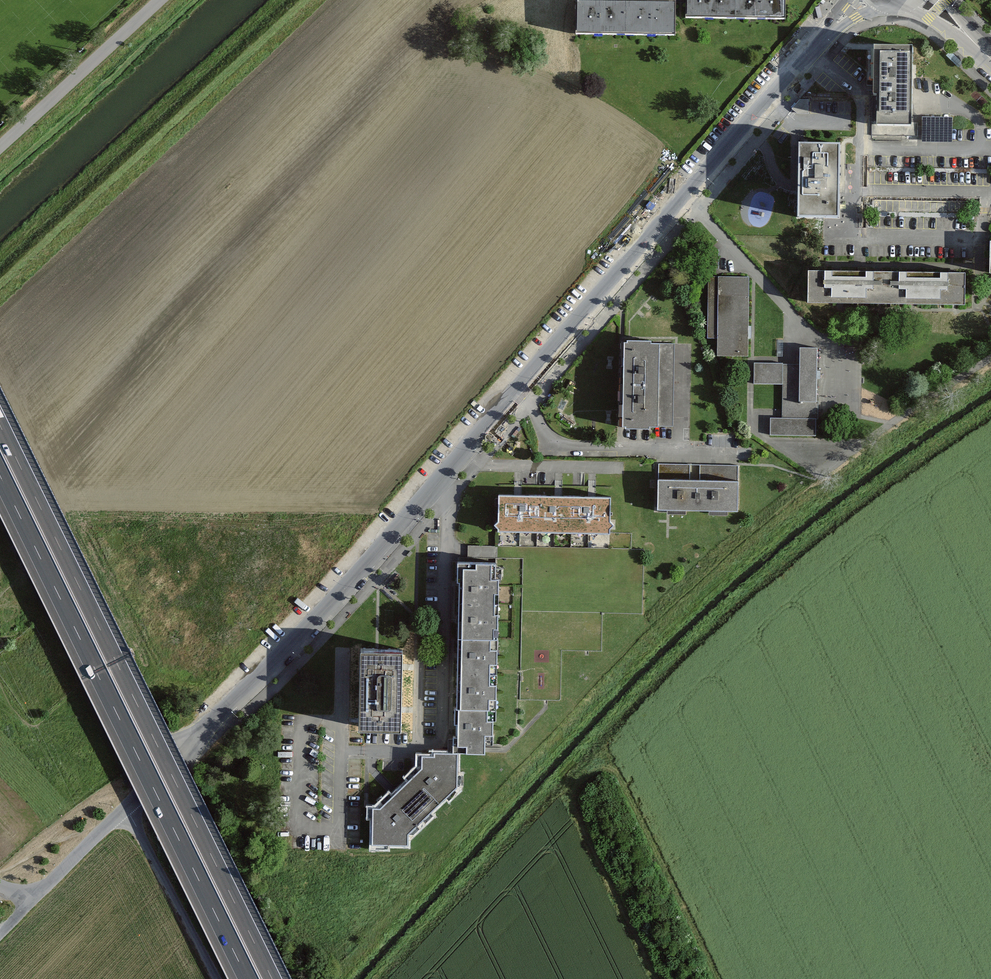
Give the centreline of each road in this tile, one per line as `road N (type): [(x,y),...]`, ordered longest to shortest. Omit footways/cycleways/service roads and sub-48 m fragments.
road 1 (unclassified): [(861,0),(321,613),(32,893)]
road 2 (motorway): [(273,978),(0,423)]
road 3 (motorway): [(0,479),(246,978)]
road 4 (unclassified): [(0,150),(164,0)]

